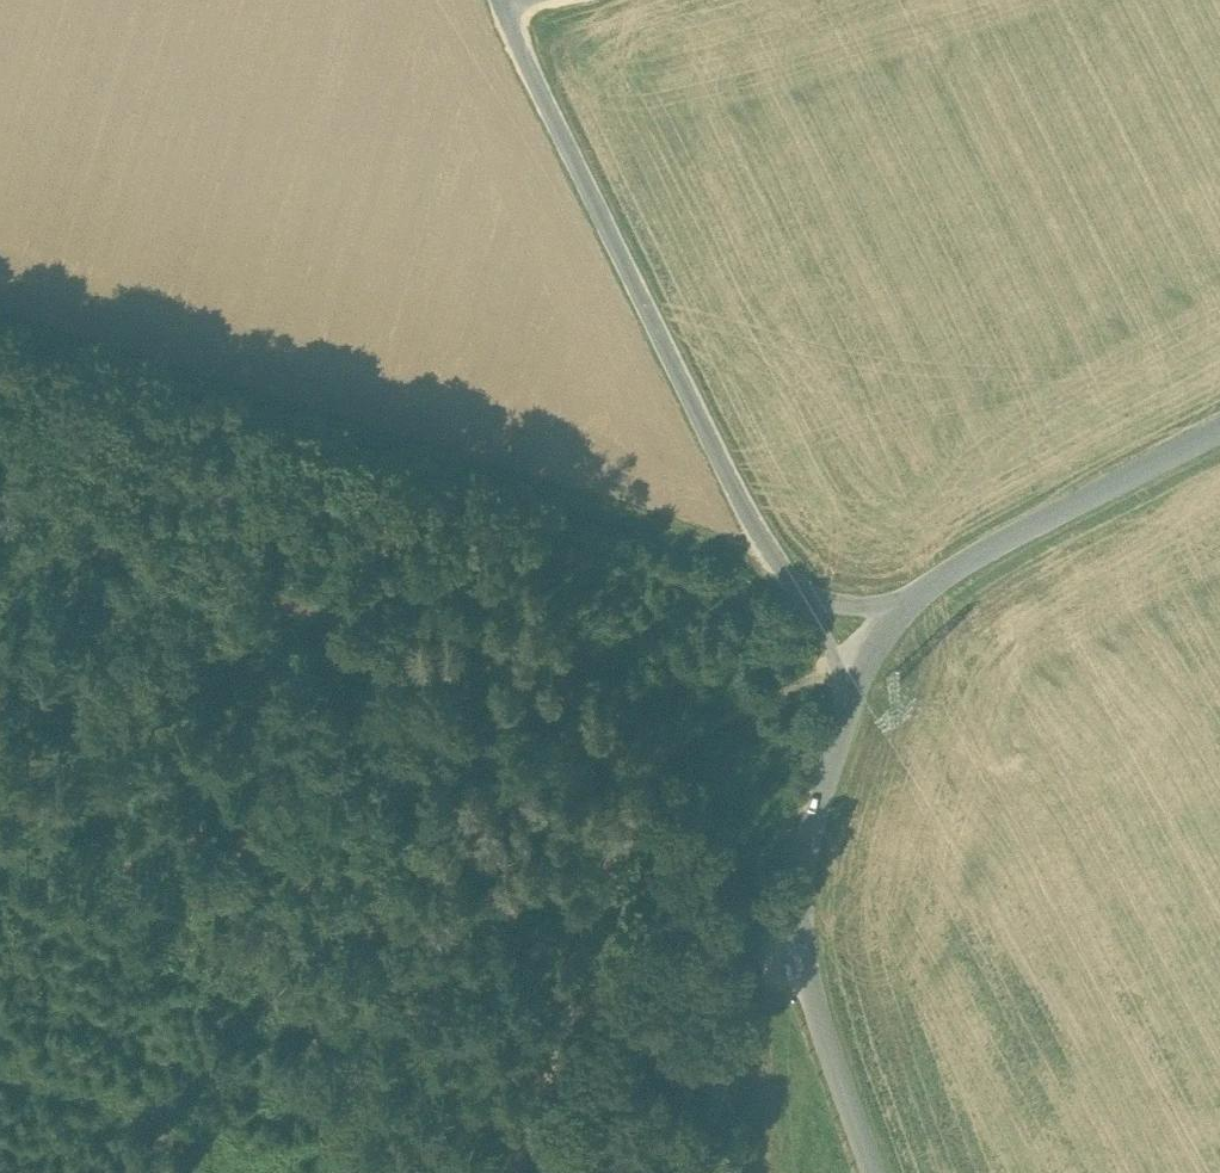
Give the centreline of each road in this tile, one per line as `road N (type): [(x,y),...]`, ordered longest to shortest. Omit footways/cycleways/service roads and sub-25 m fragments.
road 1 (track): [(691,738),(0,529)]
road 2 (unclassified): [(504,0),(736,490),(800,589)]
road 3 (unclassified): [(845,721),(797,905),(823,1032),(874,1172)]
road 4 (track): [(691,738),(549,1172)]
road 5 (unclassified): [(903,602),(945,572),(1219,432)]
road 6 (track): [(797,905),(701,1172)]
road 7 (track): [(833,666),(691,738)]
road 8 (unclassified): [(800,589),(833,666),(845,721)]
road 9 (unclassified): [(903,602),(845,721)]

